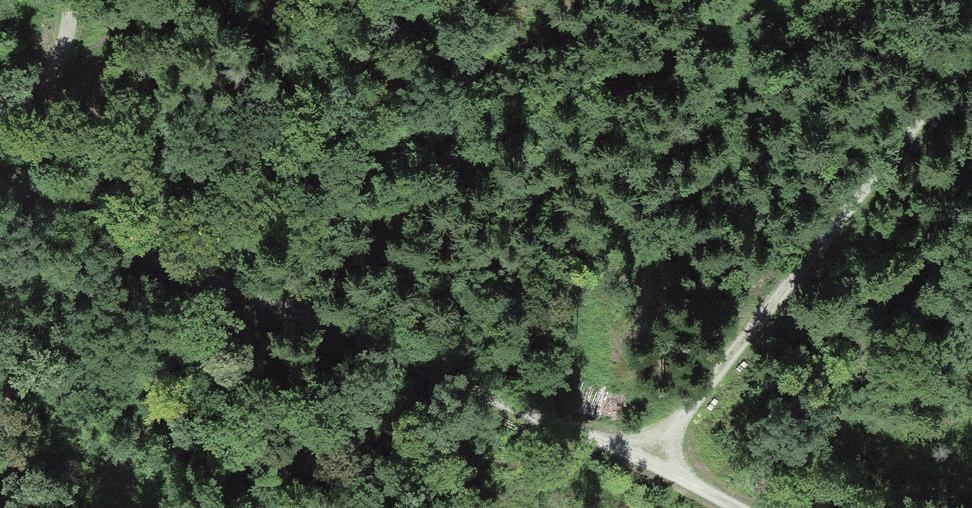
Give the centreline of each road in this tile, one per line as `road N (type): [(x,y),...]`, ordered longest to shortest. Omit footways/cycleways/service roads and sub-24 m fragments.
road 1 (track): [(744,507),(639,453),(0,186)]
road 2 (track): [(639,453),(971,57)]
road 3 (track): [(0,116),(50,76),(69,0)]

